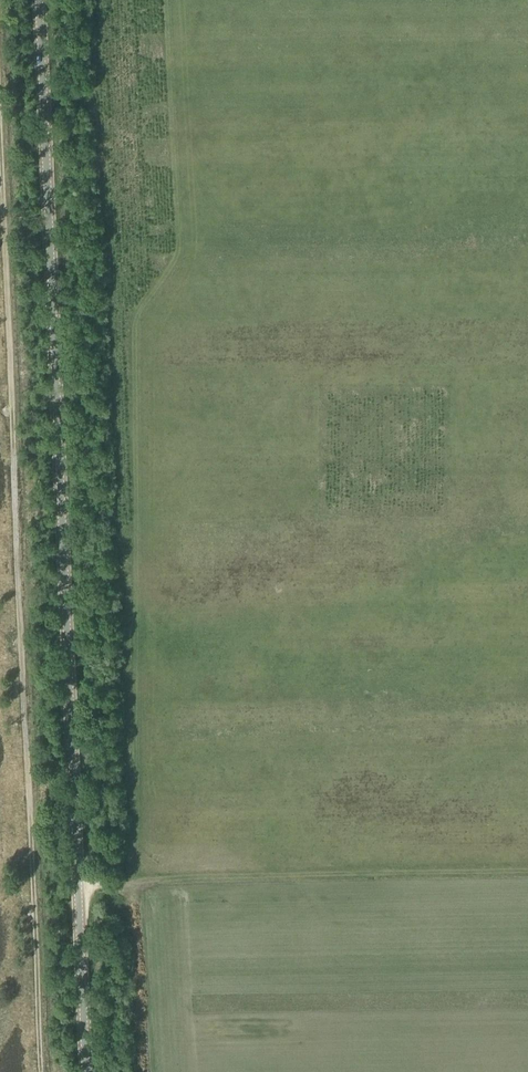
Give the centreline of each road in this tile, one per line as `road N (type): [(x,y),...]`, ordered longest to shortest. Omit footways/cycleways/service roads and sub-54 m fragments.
road 1 (secondary): [(86,1071),(39,0)]
road 2 (track): [(0,57),(46,1071)]
road 3 (track): [(166,0),(178,242),(140,307),(134,338),(134,839),(147,878)]
road 4 (track): [(78,880),(527,871)]

